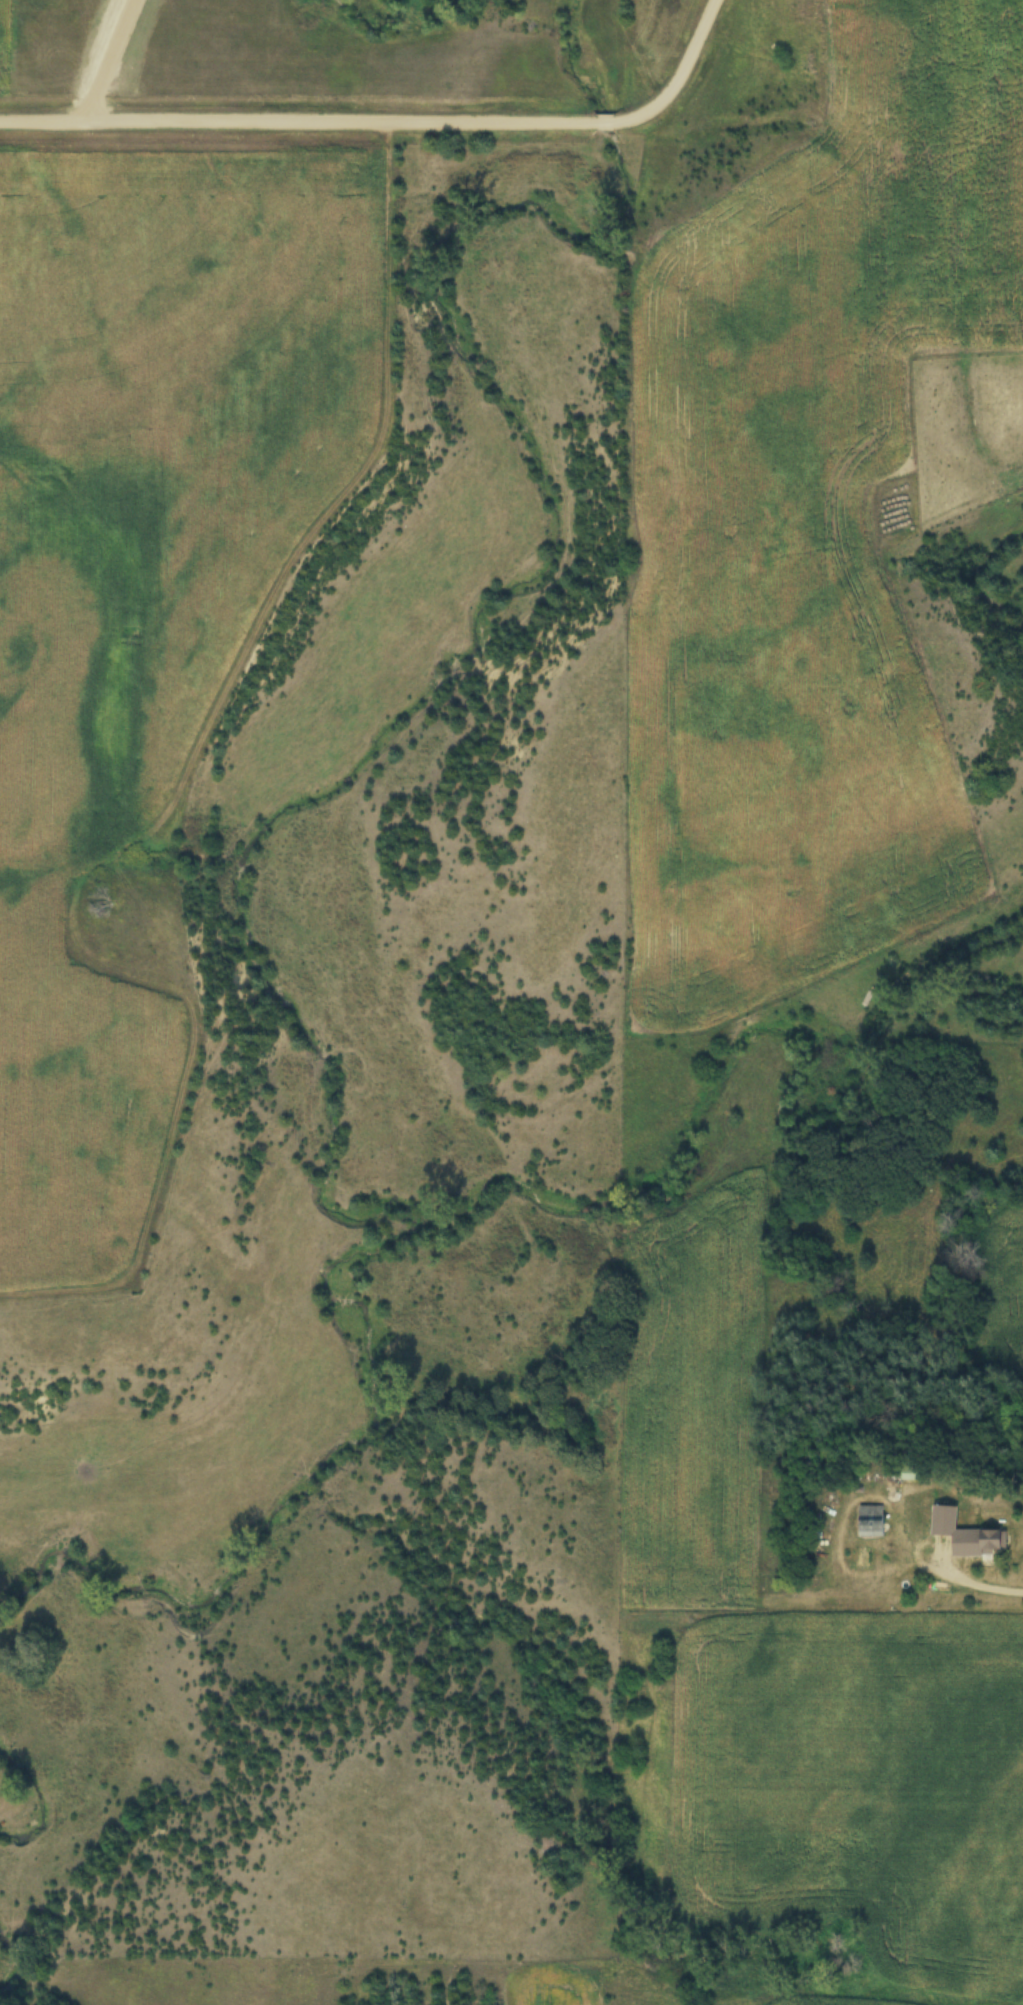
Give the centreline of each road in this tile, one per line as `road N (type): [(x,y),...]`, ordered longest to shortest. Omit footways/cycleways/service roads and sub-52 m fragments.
road 1 (residential): [(0,119),(614,126),(675,88),(720,0)]

